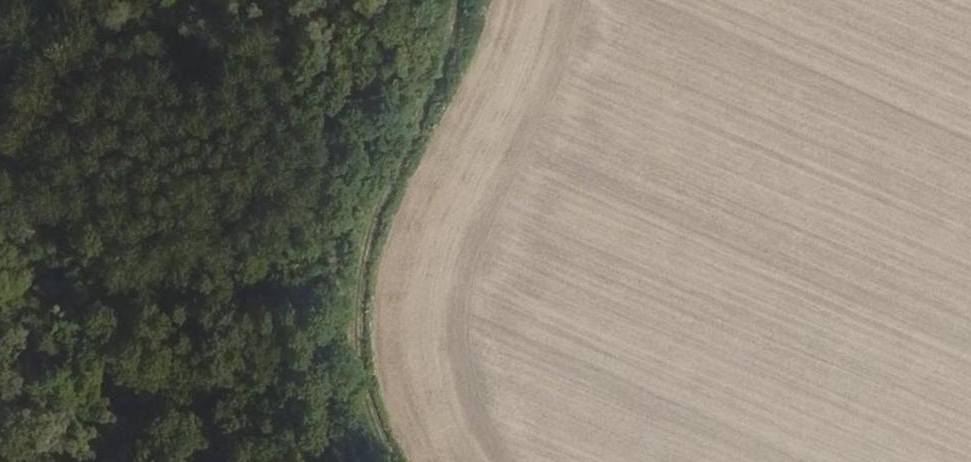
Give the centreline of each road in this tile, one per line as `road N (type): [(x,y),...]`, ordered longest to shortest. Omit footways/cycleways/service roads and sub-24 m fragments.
road 1 (track): [(393,461),(359,353),(362,277),(371,235),(452,40),(459,0)]

